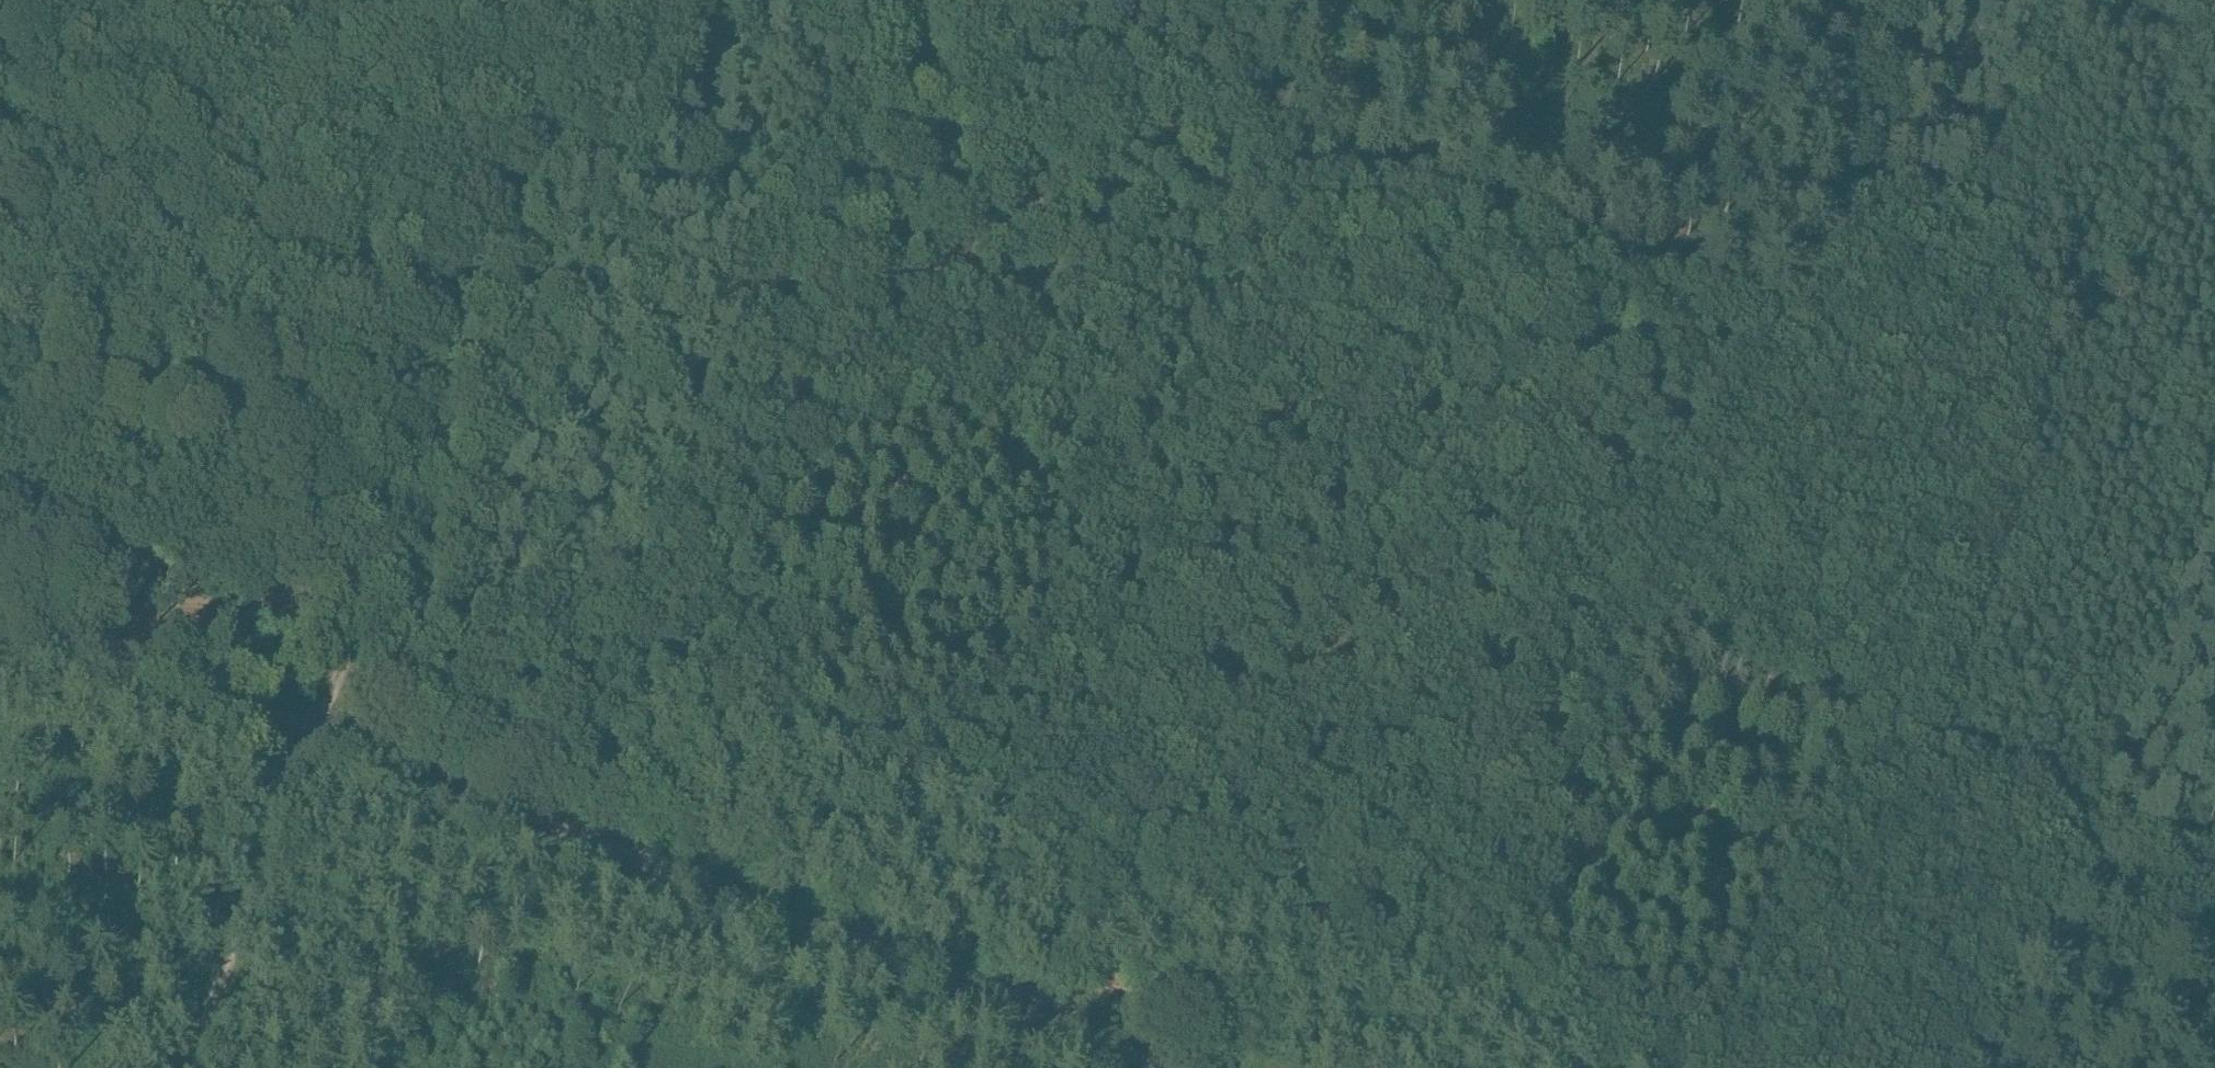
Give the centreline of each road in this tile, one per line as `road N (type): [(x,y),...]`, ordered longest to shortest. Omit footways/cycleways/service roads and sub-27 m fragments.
road 1 (track): [(1167,1067),(308,749)]
road 2 (track): [(604,0),(308,749)]
road 3 (track): [(2214,496),(1991,1067)]
road 4 (track): [(308,749),(183,1067)]
road 5 (track): [(308,749),(0,630)]

